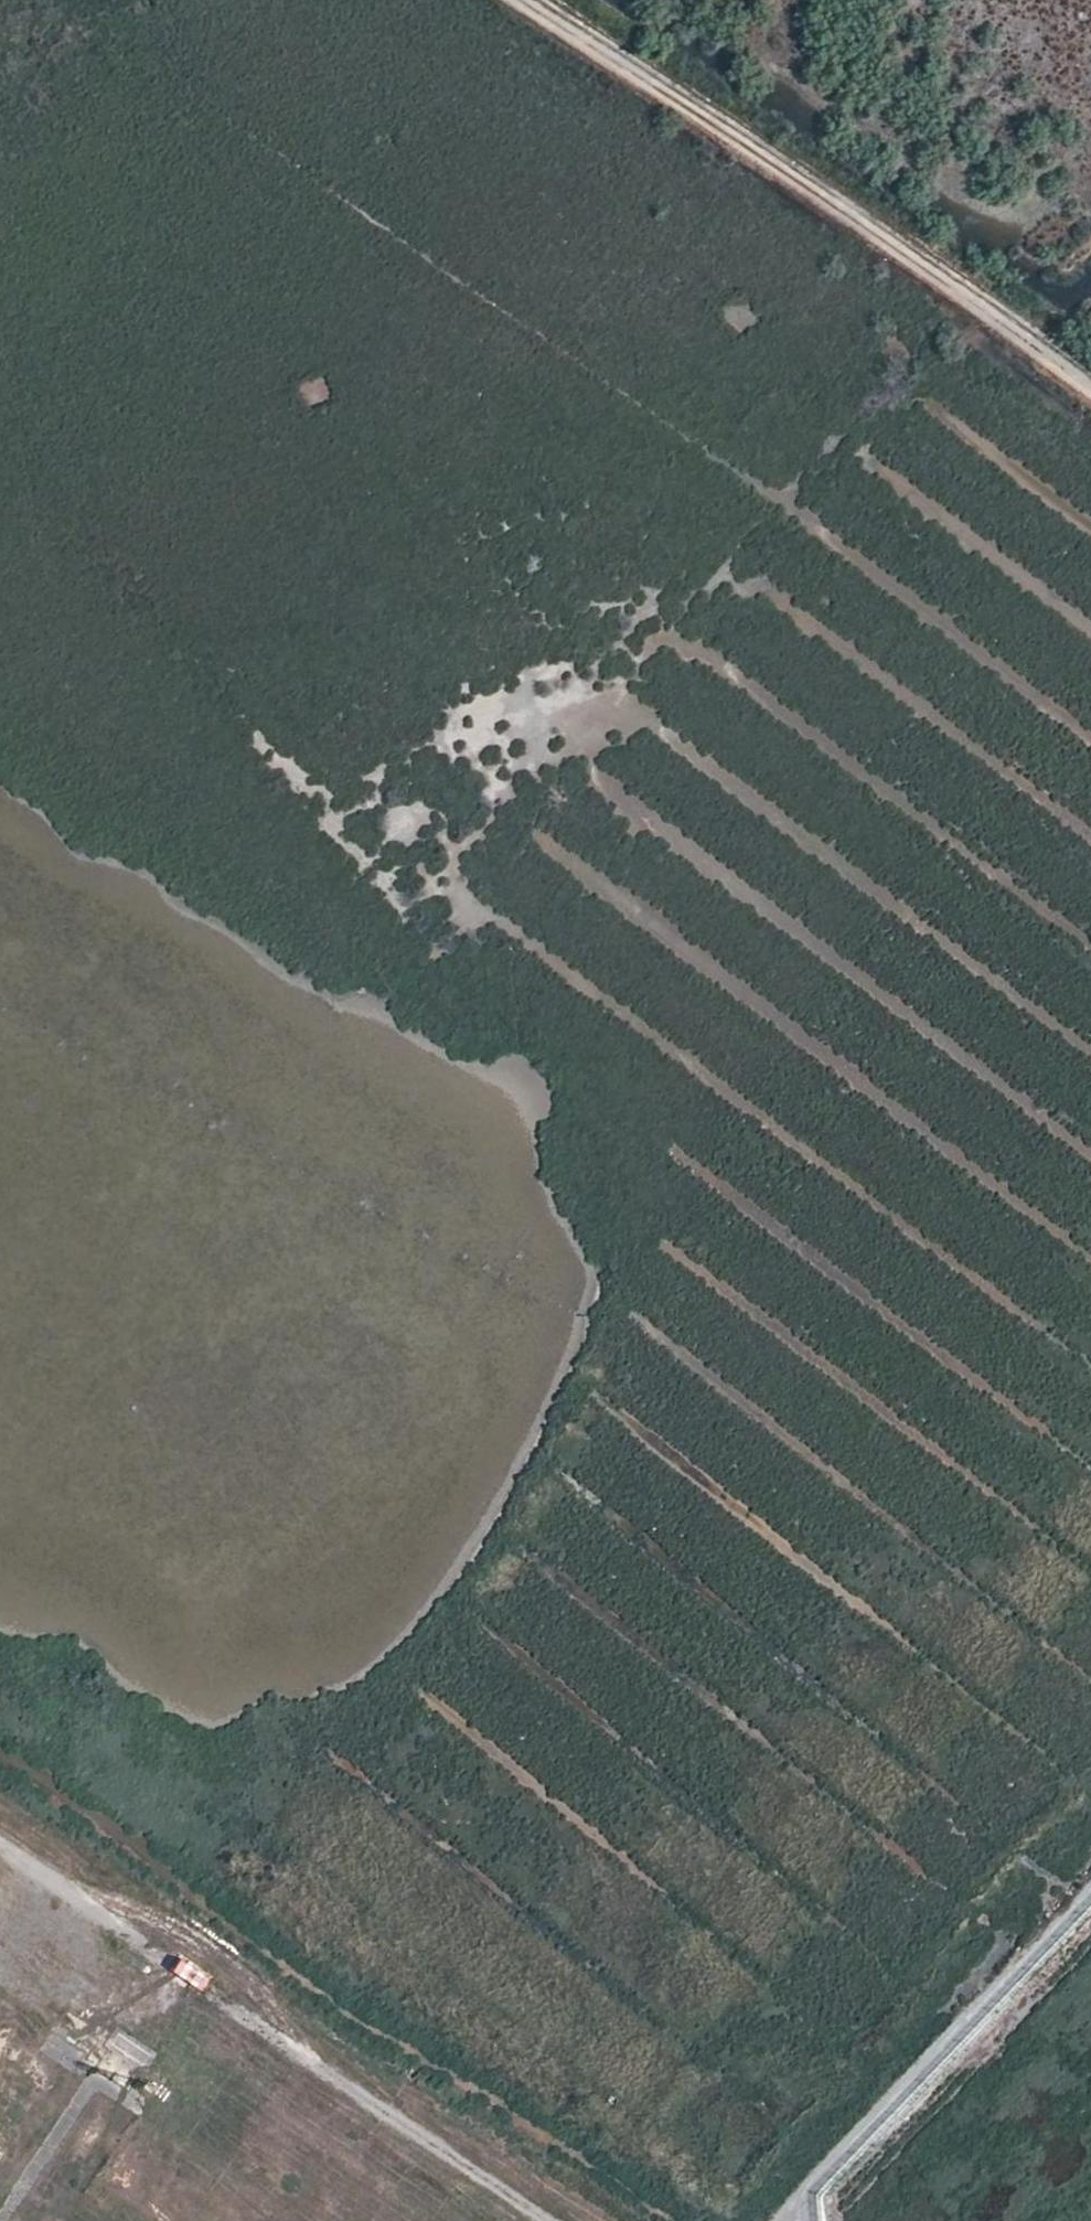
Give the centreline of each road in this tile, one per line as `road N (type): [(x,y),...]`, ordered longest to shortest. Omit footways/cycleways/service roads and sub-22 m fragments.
road 1 (track): [(511,0),(1090,400)]
road 2 (track): [(784,2220),(1090,1896)]

